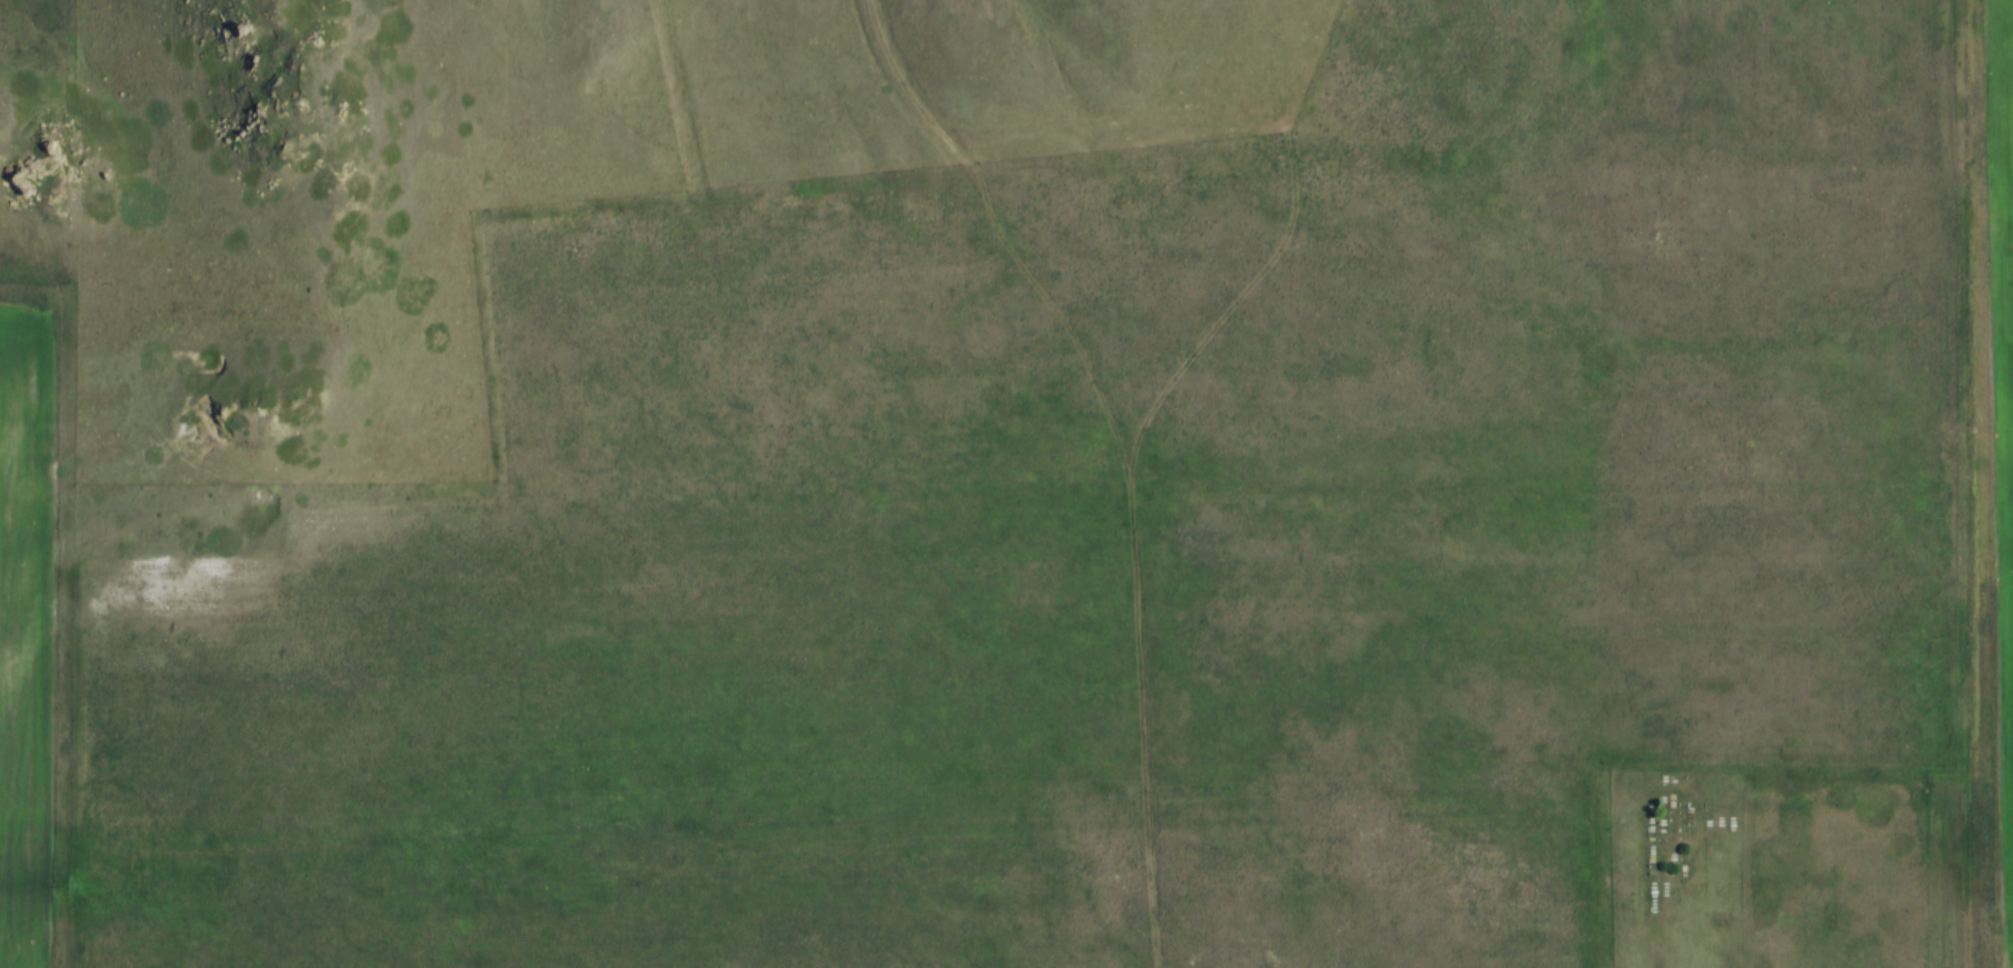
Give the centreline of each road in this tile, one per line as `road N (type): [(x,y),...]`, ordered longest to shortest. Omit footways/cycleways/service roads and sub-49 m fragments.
road 1 (track): [(1161,967),(1134,483),(1118,425),(1082,345),(1000,236),(976,175),(894,67),(873,0)]
road 2 (track): [(60,967),(56,286),(50,273),(0,262)]

